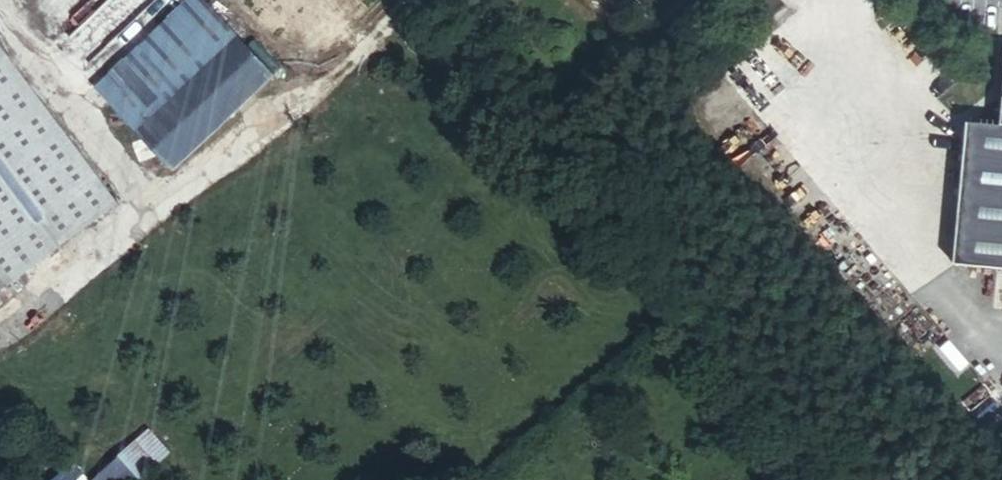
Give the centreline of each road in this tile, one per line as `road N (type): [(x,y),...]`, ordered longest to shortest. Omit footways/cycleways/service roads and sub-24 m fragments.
road 1 (unclassified): [(0,326),(364,46)]

